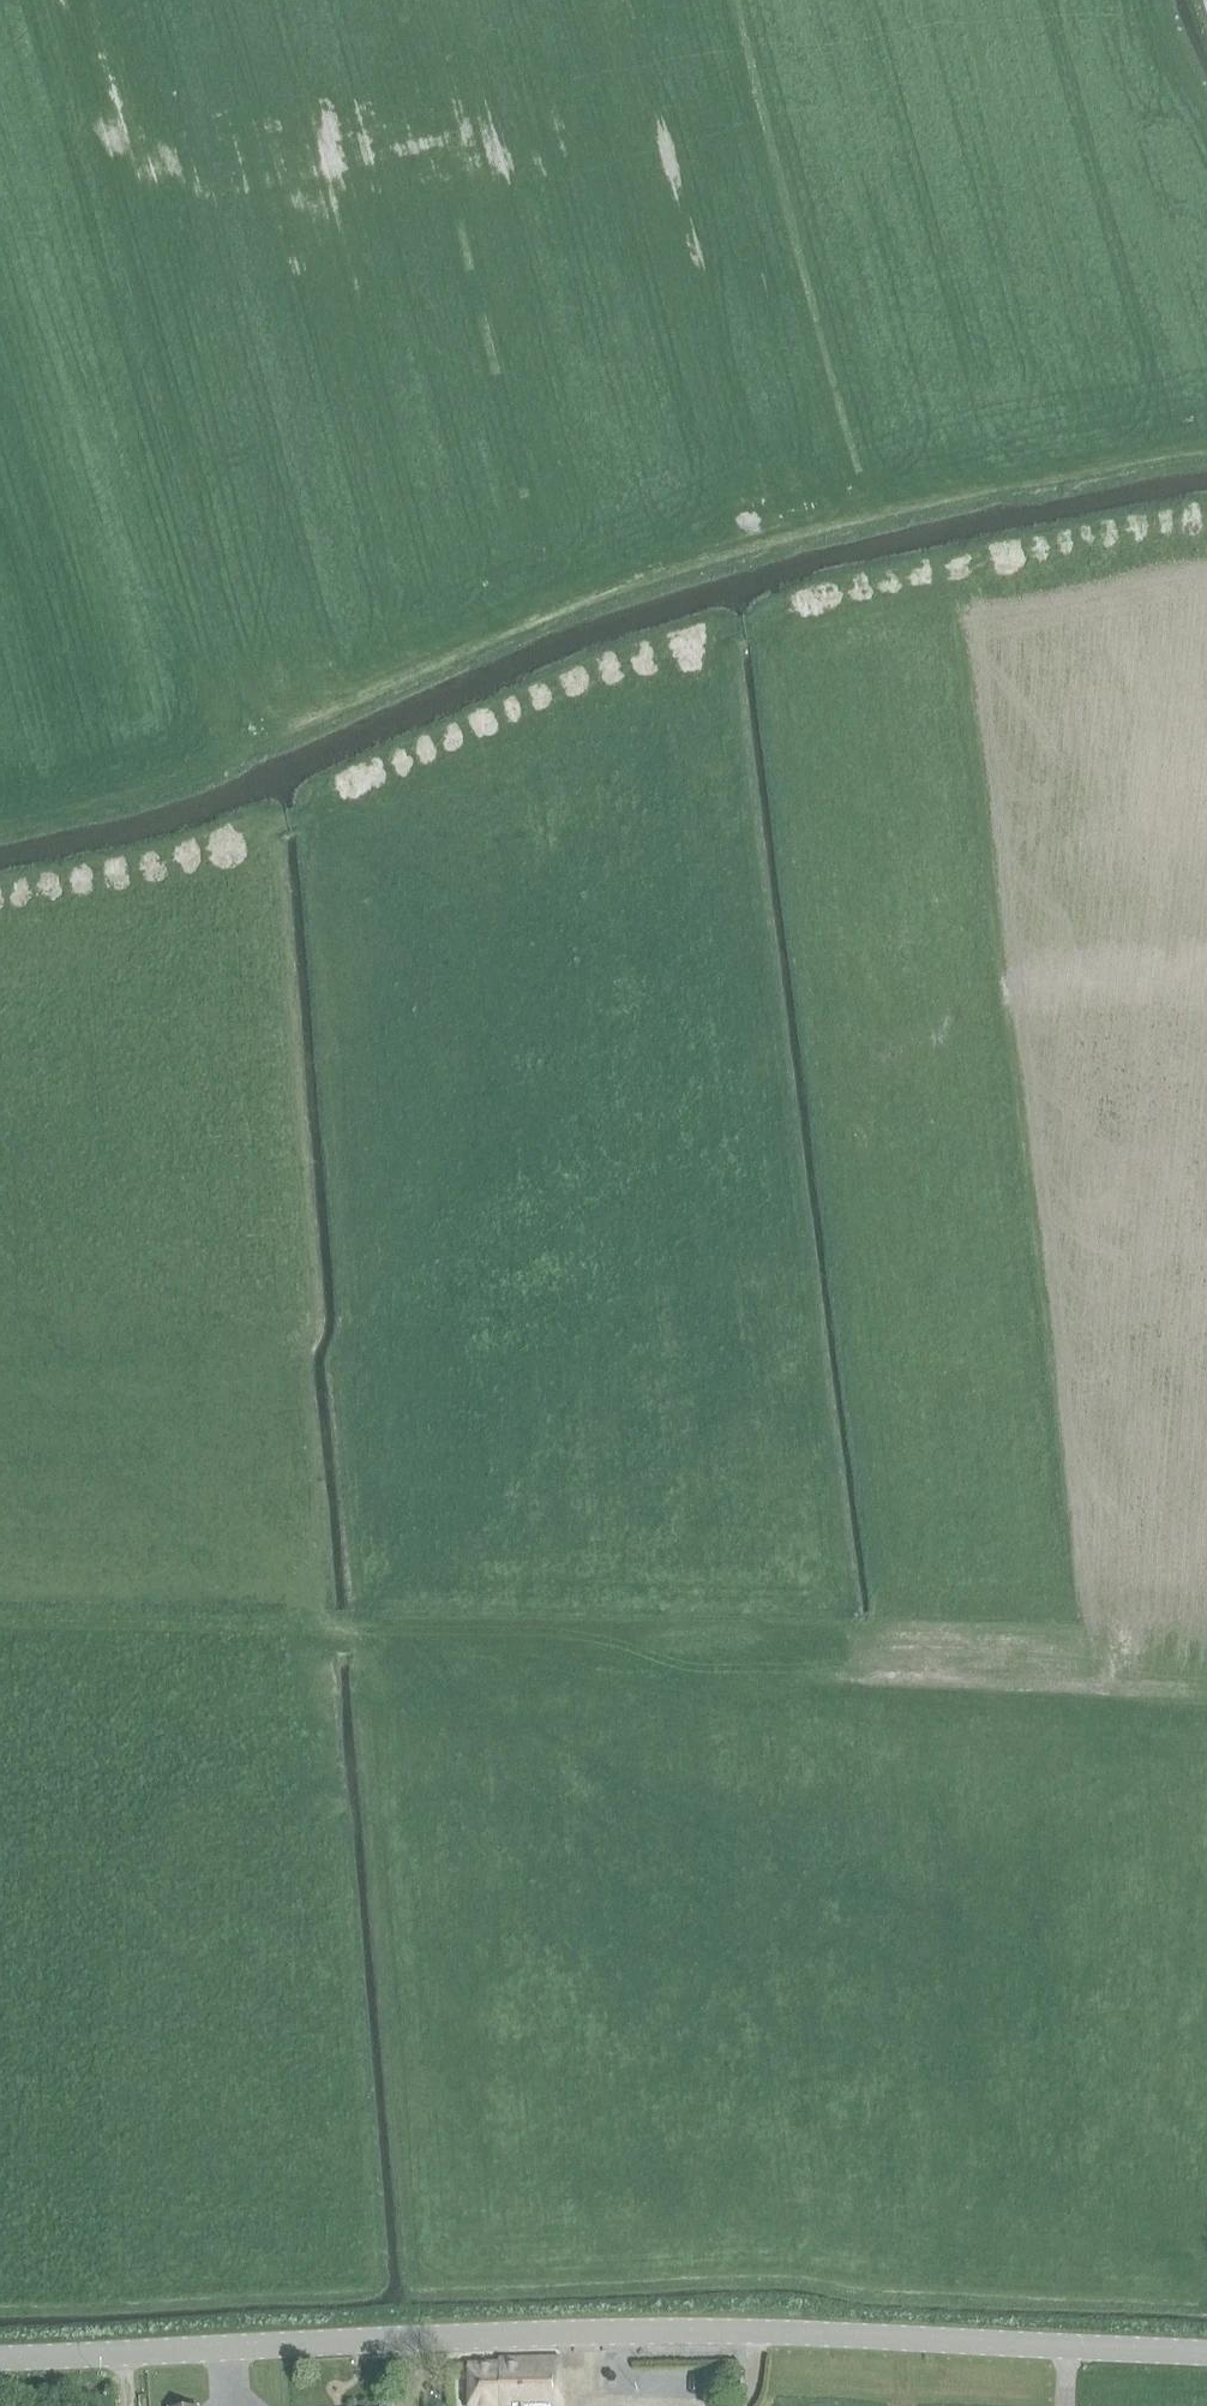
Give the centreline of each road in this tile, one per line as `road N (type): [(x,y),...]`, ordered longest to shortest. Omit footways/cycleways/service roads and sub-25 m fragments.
road 1 (tertiary): [(1206,2354),(654,2331),(0,2359)]

